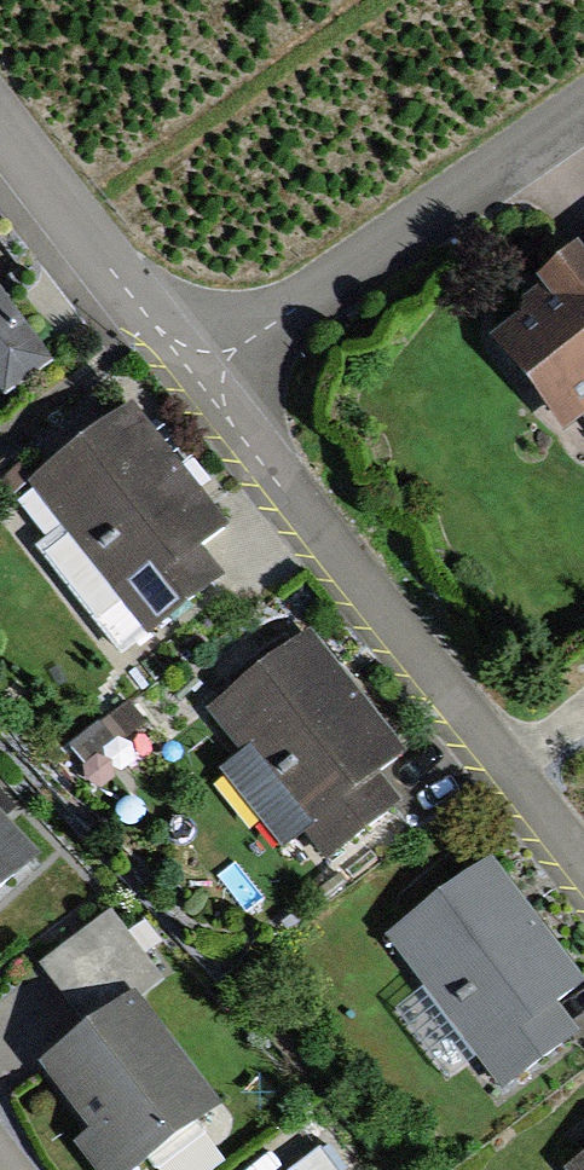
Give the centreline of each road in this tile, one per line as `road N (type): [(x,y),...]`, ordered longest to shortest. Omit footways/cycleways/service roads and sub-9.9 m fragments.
road 1 (residential): [(195,373),(583,869)]
road 2 (residential): [(195,373),(583,92)]
road 3 (residential): [(0,140),(195,373)]

